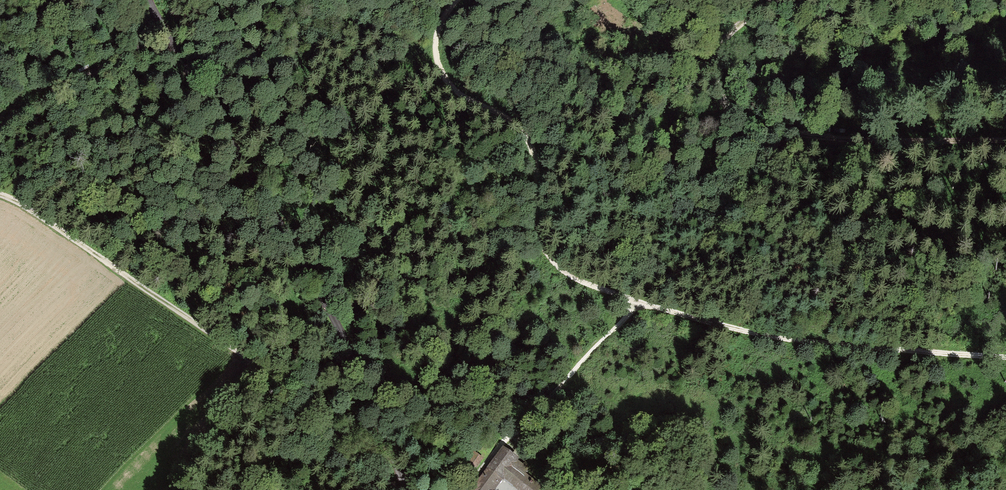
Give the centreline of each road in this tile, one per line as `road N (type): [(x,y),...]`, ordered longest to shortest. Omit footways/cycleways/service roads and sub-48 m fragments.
road 1 (track): [(1005,358),(780,339),(570,277),(541,242),(536,158),(526,133),(454,92),(436,63),(438,33),(456,0)]
road 2 (unclassified): [(406,489),(327,305),(145,0)]
road 3 (track): [(0,196),(253,364),(391,489)]
road 4 (track): [(1005,143),(816,135),(735,113),(717,88),(716,55),(738,25),(779,0)]
road 5 (track): [(459,489),(640,303)]
road 6 (track): [(0,125),(137,45),(154,16)]

